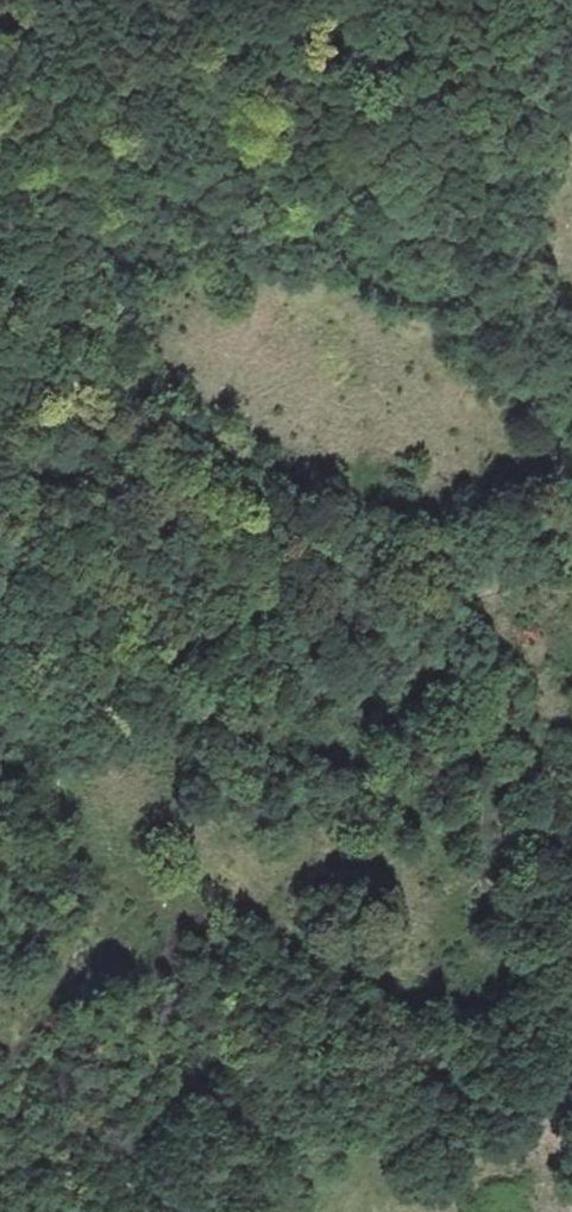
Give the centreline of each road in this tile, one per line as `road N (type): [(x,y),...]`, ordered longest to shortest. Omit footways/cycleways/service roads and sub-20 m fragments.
road 1 (track): [(296,0),(320,30),(395,198),(571,444)]

